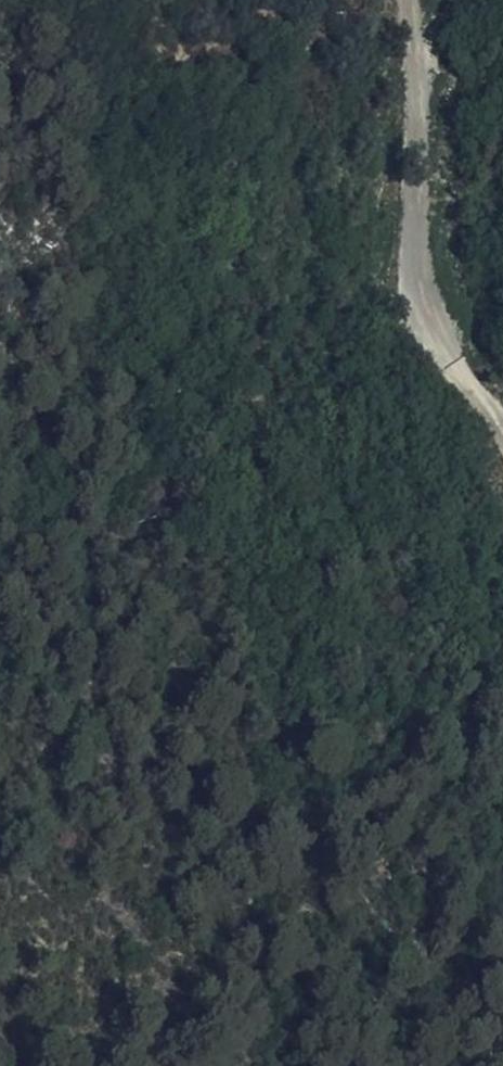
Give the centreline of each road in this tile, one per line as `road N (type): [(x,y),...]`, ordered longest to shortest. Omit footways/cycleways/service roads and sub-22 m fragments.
road 1 (track): [(502,423),(448,354),(426,273),(401,0)]

